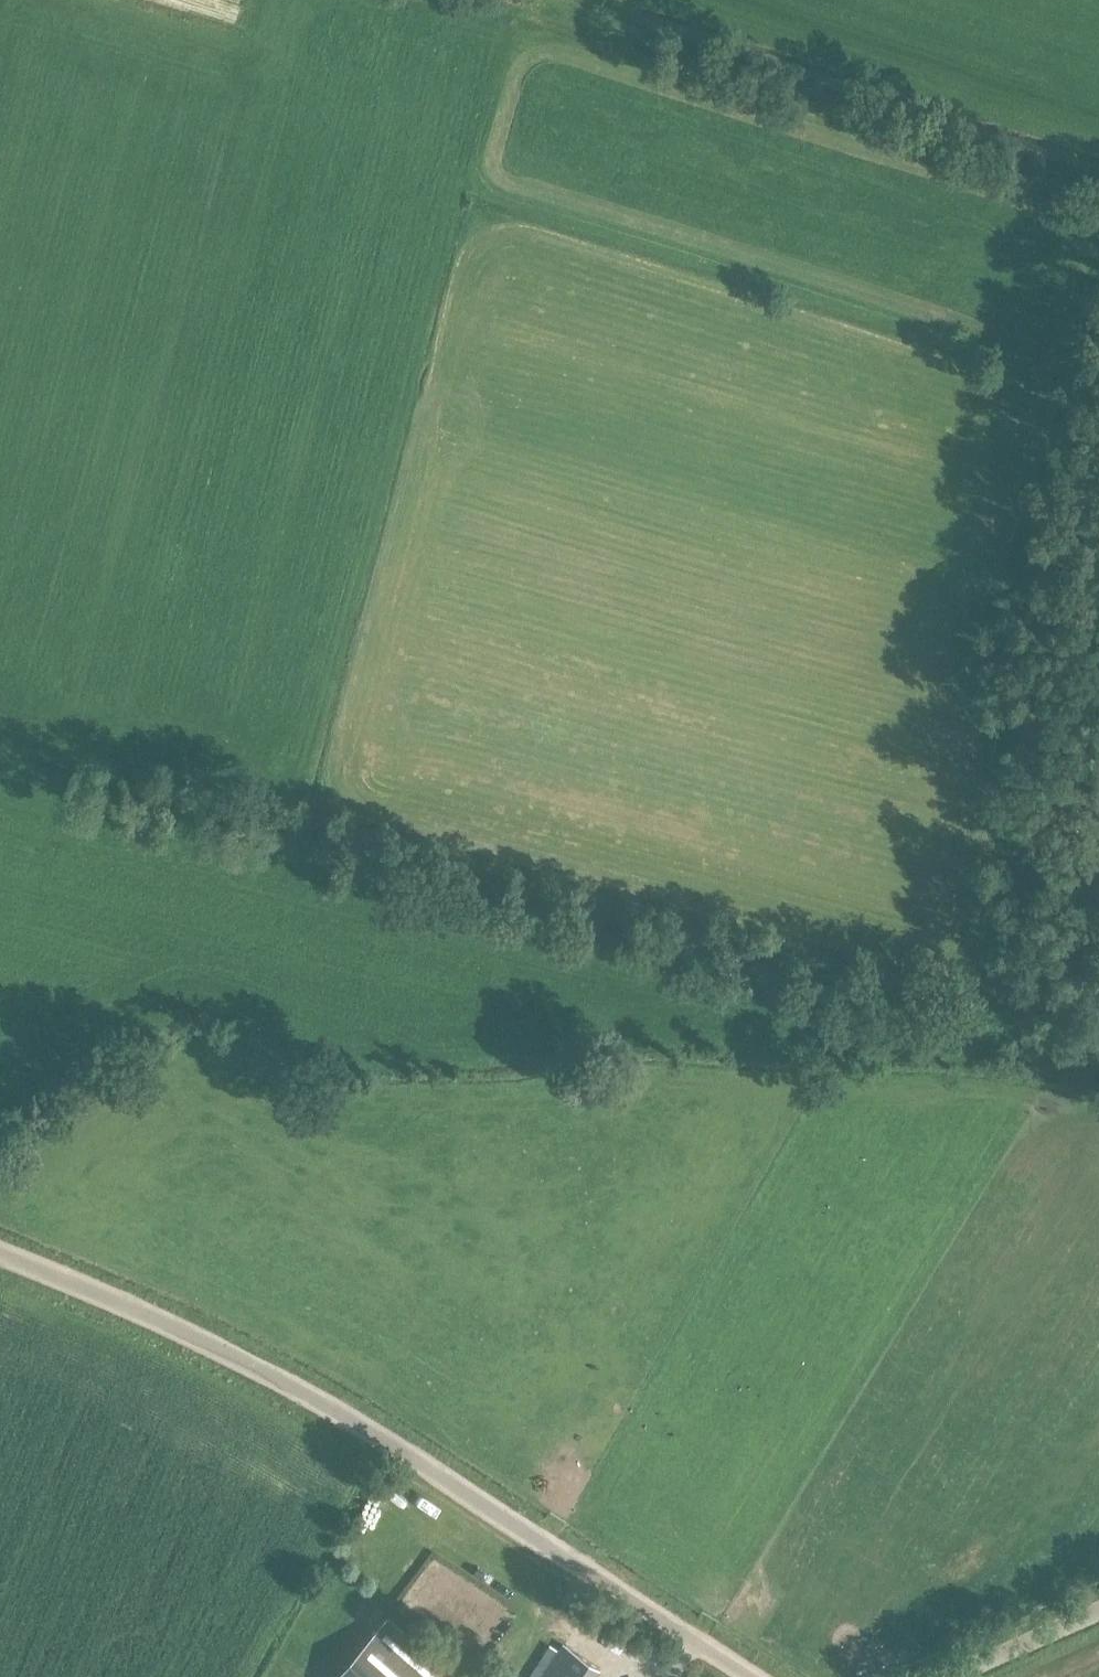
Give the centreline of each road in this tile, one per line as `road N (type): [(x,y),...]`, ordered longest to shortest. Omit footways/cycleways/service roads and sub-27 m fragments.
road 1 (unclassified): [(745,1676),(245,1361),(0,1257)]
road 2 (unclassified): [(1098,1610),(948,1676)]

